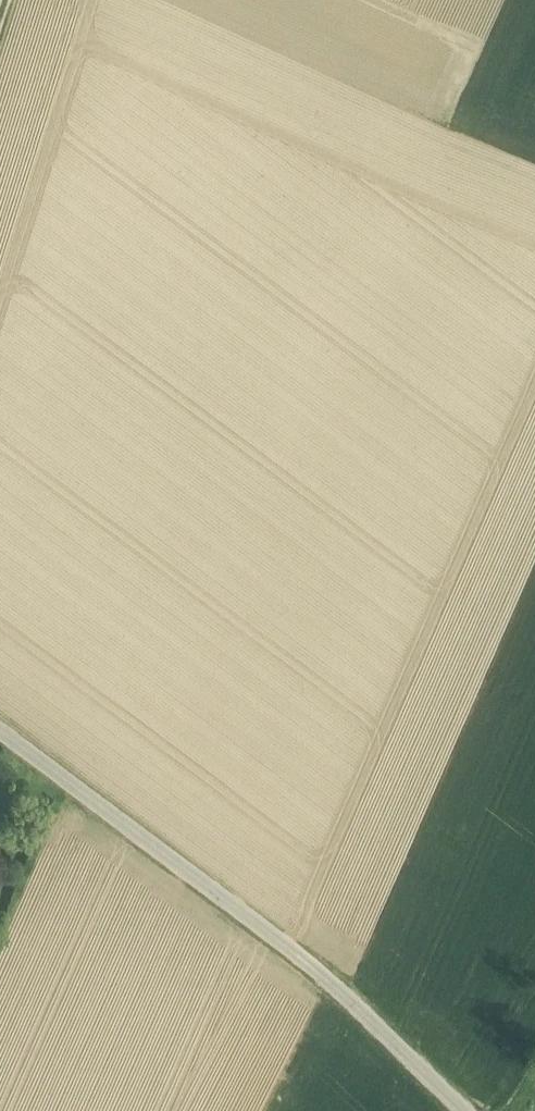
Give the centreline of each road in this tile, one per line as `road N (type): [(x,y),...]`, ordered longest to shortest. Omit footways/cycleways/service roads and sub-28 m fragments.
road 1 (unclassified): [(0,732),(321,971),(467,1110)]

